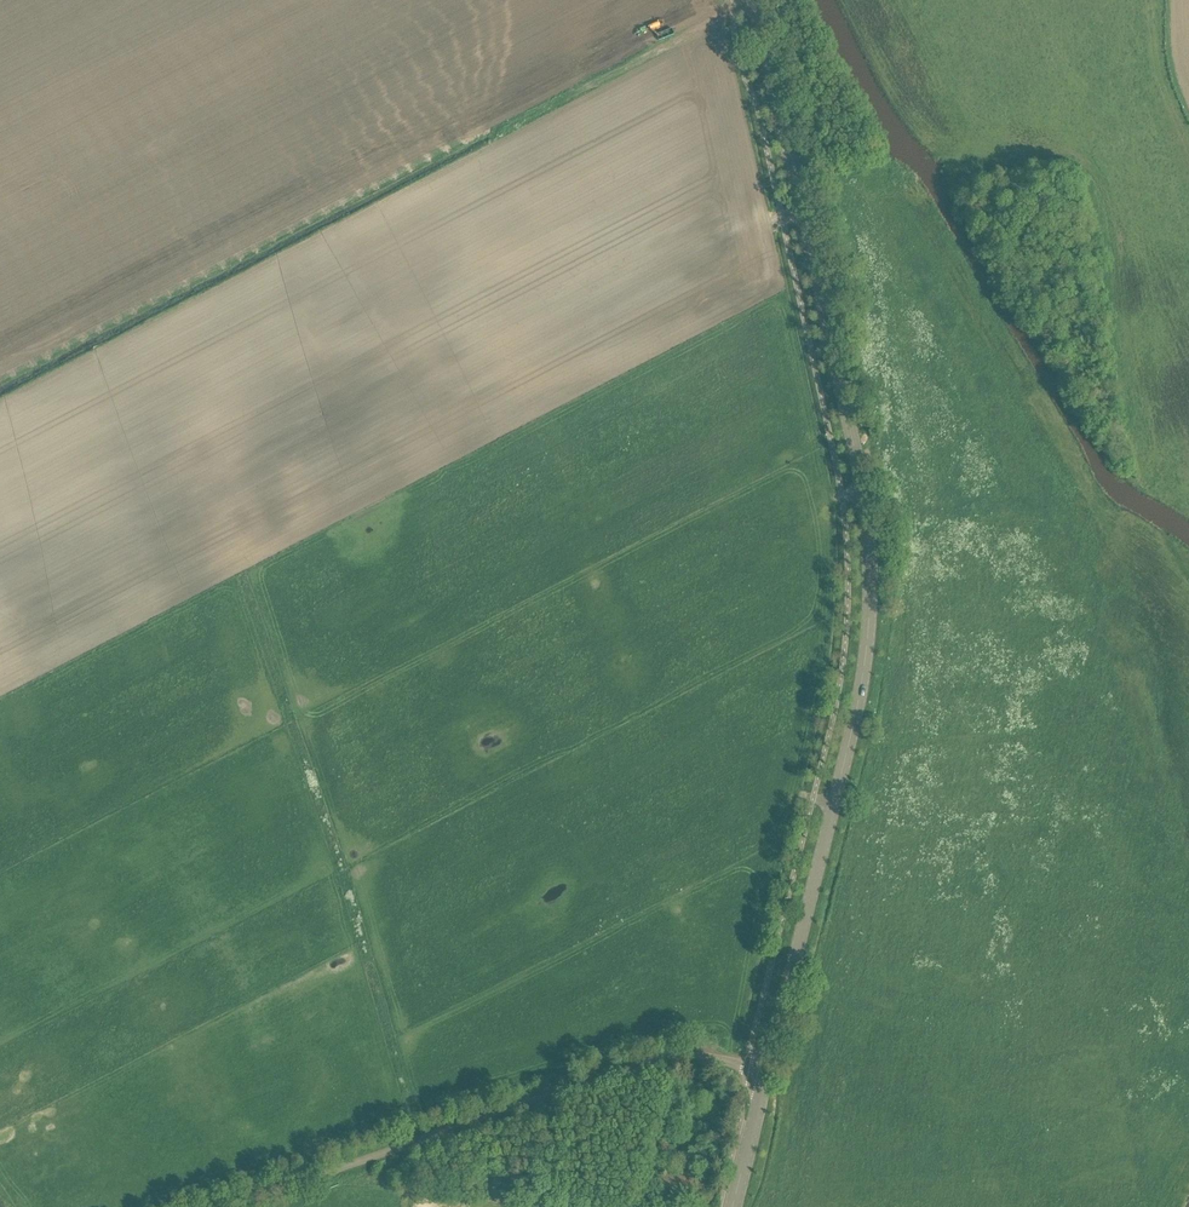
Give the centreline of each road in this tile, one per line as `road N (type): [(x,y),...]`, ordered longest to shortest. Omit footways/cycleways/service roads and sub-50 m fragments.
road 1 (secondary): [(767,1070),(868,651),(871,597),(859,485),(749,0)]
road 2 (unclassified): [(228,1206),(674,1057),(767,1070)]
road 3 (secondary): [(731,1206),(767,1070)]

